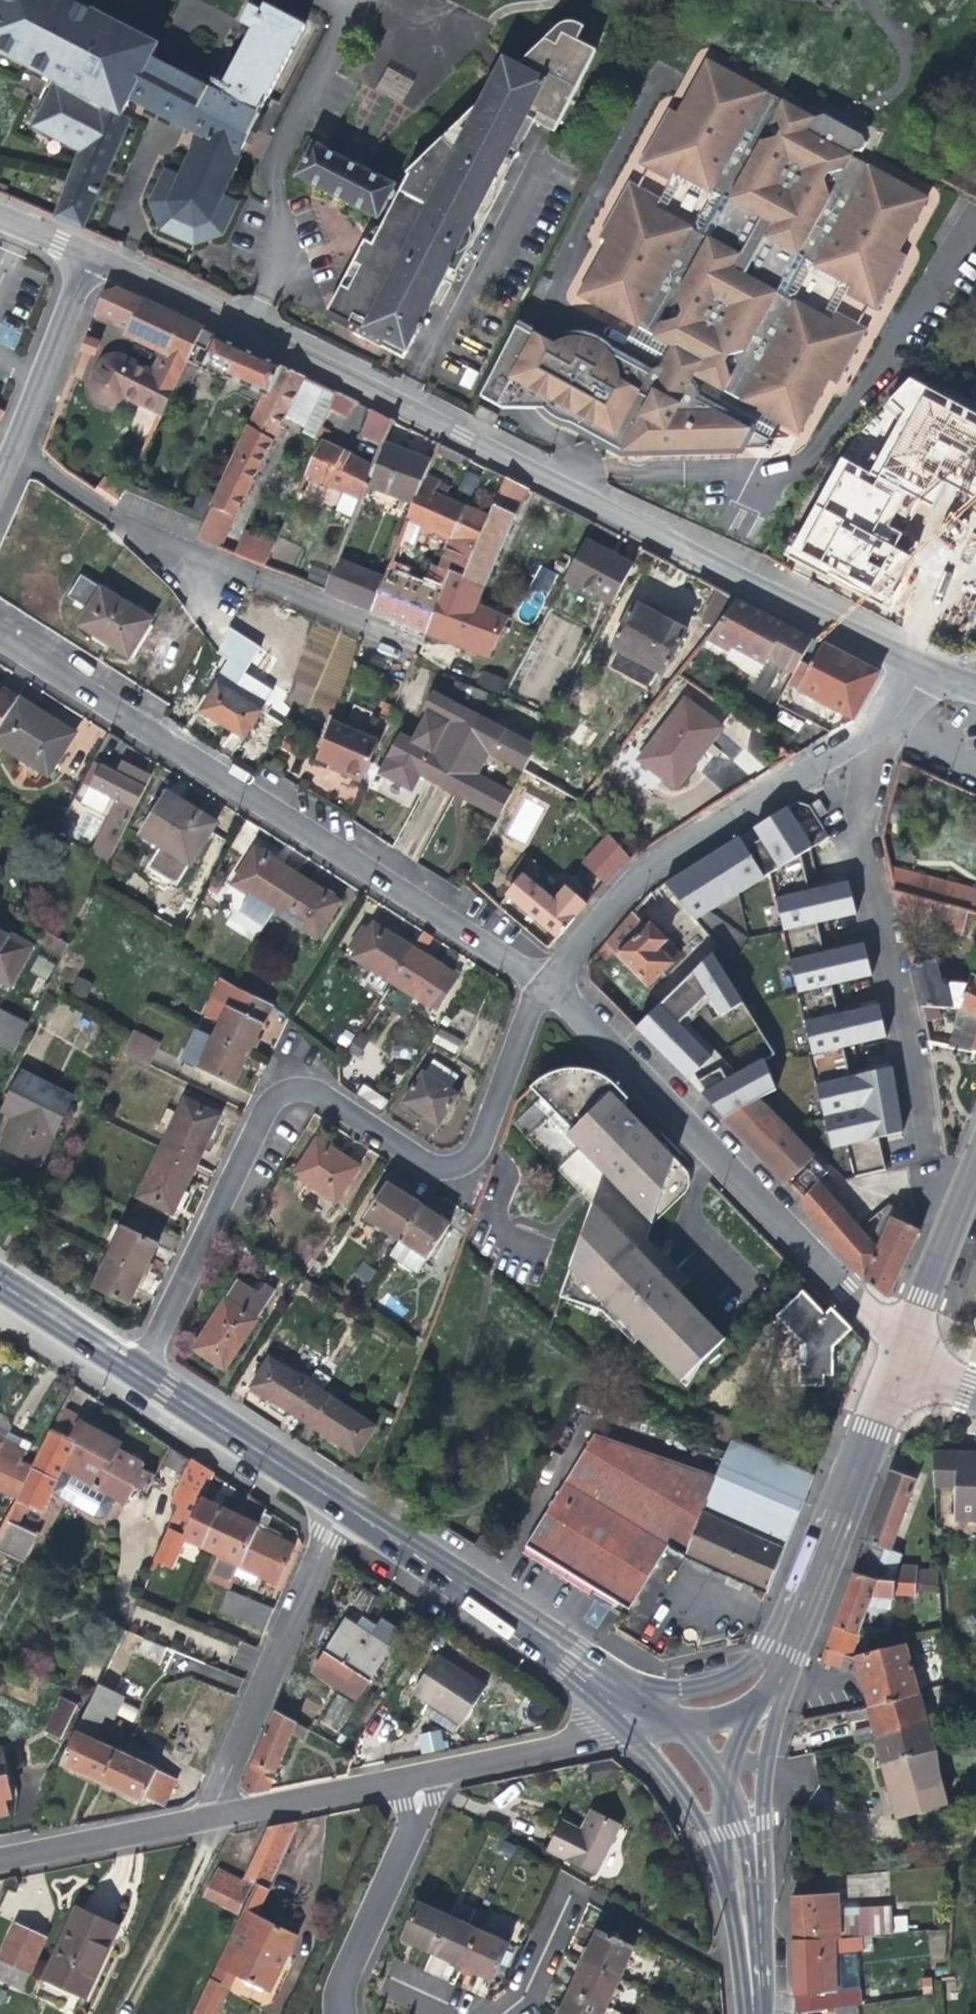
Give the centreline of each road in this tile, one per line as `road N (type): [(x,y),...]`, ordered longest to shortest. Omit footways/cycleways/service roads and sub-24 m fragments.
road 1 (residential): [(925,668),(95,255)]
road 2 (residential): [(135,1369),(149,1353),(261,1113),(278,1096),(315,1091),(417,1161),(460,1165),(478,1149),(530,1005),(545,983)]
road 3 (residential): [(0,640),(545,983)]
road 4 (residential): [(545,983),(902,1347)]
road 5 (residential): [(862,738),(860,840),(924,1150)]
road 6 (residential): [(545,983),(631,878),(862,738)]
road 7 (residential): [(213,1811),(337,1504)]
road 8 (tertiary): [(337,1504),(601,1684)]
road 9 (secondary): [(796,1617),(895,1365)]
road 10 (residential): [(344,2013),(350,1971),(418,1801),(413,1770)]
road 11 (tertiary): [(135,1369),(337,1504)]
road 12 (residential): [(95,255),(0,477)]
road 13 (residential): [(413,1770),(598,1732),(633,1715)]
road 14 (secondary): [(796,1617),(746,1667),(708,1684),(601,1684)]
road 15 (residential): [(0,1854),(213,1811)]
road 16 (secondary): [(633,1715),(703,1840),(723,1899)]
road 17 (residential): [(213,1811),(413,1770)]
road 18 (secondary): [(902,1347),(975,1159)]
road 19 (tertiary): [(0,1282),(135,1369)]
road 20 (residential): [(569,1893),(517,2001),(493,2013)]
road 21 (secondary): [(633,1715),(722,1718),(769,1689)]
road 22 (secondary): [(759,1900),(769,1765)]
road 23 (secondary): [(725,1792),(700,1752),(633,1715)]

